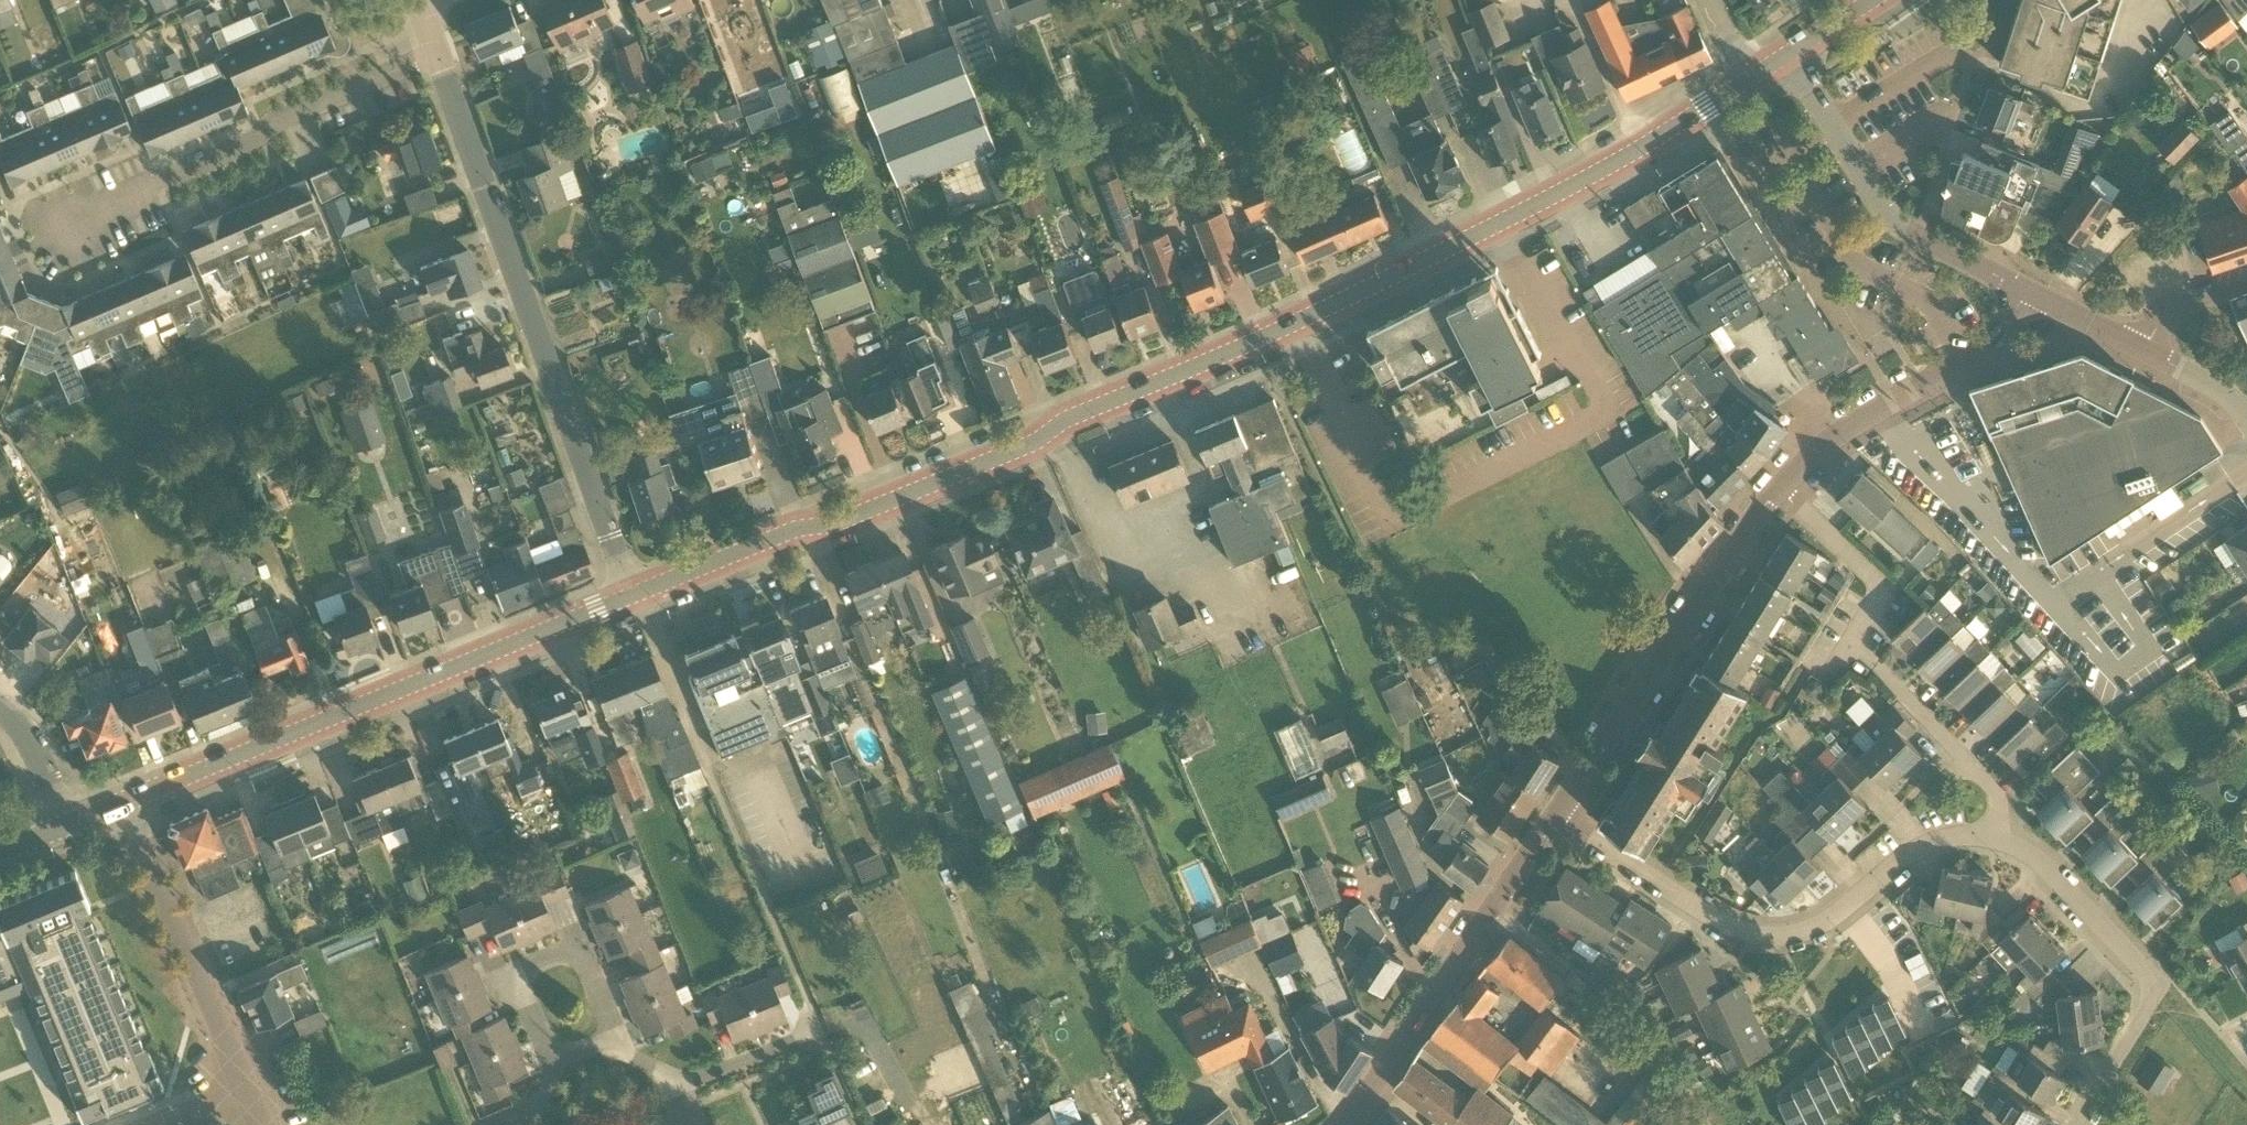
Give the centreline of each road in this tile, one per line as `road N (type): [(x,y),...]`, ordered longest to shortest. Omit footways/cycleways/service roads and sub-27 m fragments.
road 1 (secondary): [(637,593),(1019,452),(1087,412),(1271,334),(1595,174),(1751,79)]
road 2 (residential): [(637,593),(440,46)]
road 3 (secondary): [(120,804),(637,593)]
road 4 (residential): [(1990,839),(1947,837),(1804,933),(1760,936),(1704,915),(1559,818)]
road 5 (residential): [(1990,839),(1999,797),(1853,644),(1878,587),(1779,487)]
road 6 (residential): [(56,225),(440,46)]
road 7 (residential): [(1559,818),(1779,487)]
road 8 (residential): [(2078,1124),(2159,983),(2029,856),(1990,839)]
road 9 (residential): [(1346,1124),(1559,818)]
road 10 (residential): [(2029,294),(1905,234),(1793,51)]
road 11 (residential): [(1779,487),(1824,444),(2010,327),(2029,294)]
road 12 (residential): [(231,1065),(120,804)]
road 13 (residential): [(552,1063),(520,974),(548,958),(581,954),(616,1038)]
road 14 (residential): [(718,791),(637,593)]
road 15 (residential): [(674,1090),(817,1034),(808,997)]
road 16 (residential): [(86,1124),(231,1065)]
road 17 (residential): [(66,825),(25,731),(0,710)]
road 18 (residential): [(2029,294),(2147,351)]
road 19 (residential): [(2147,351),(2169,315),(2246,278)]

